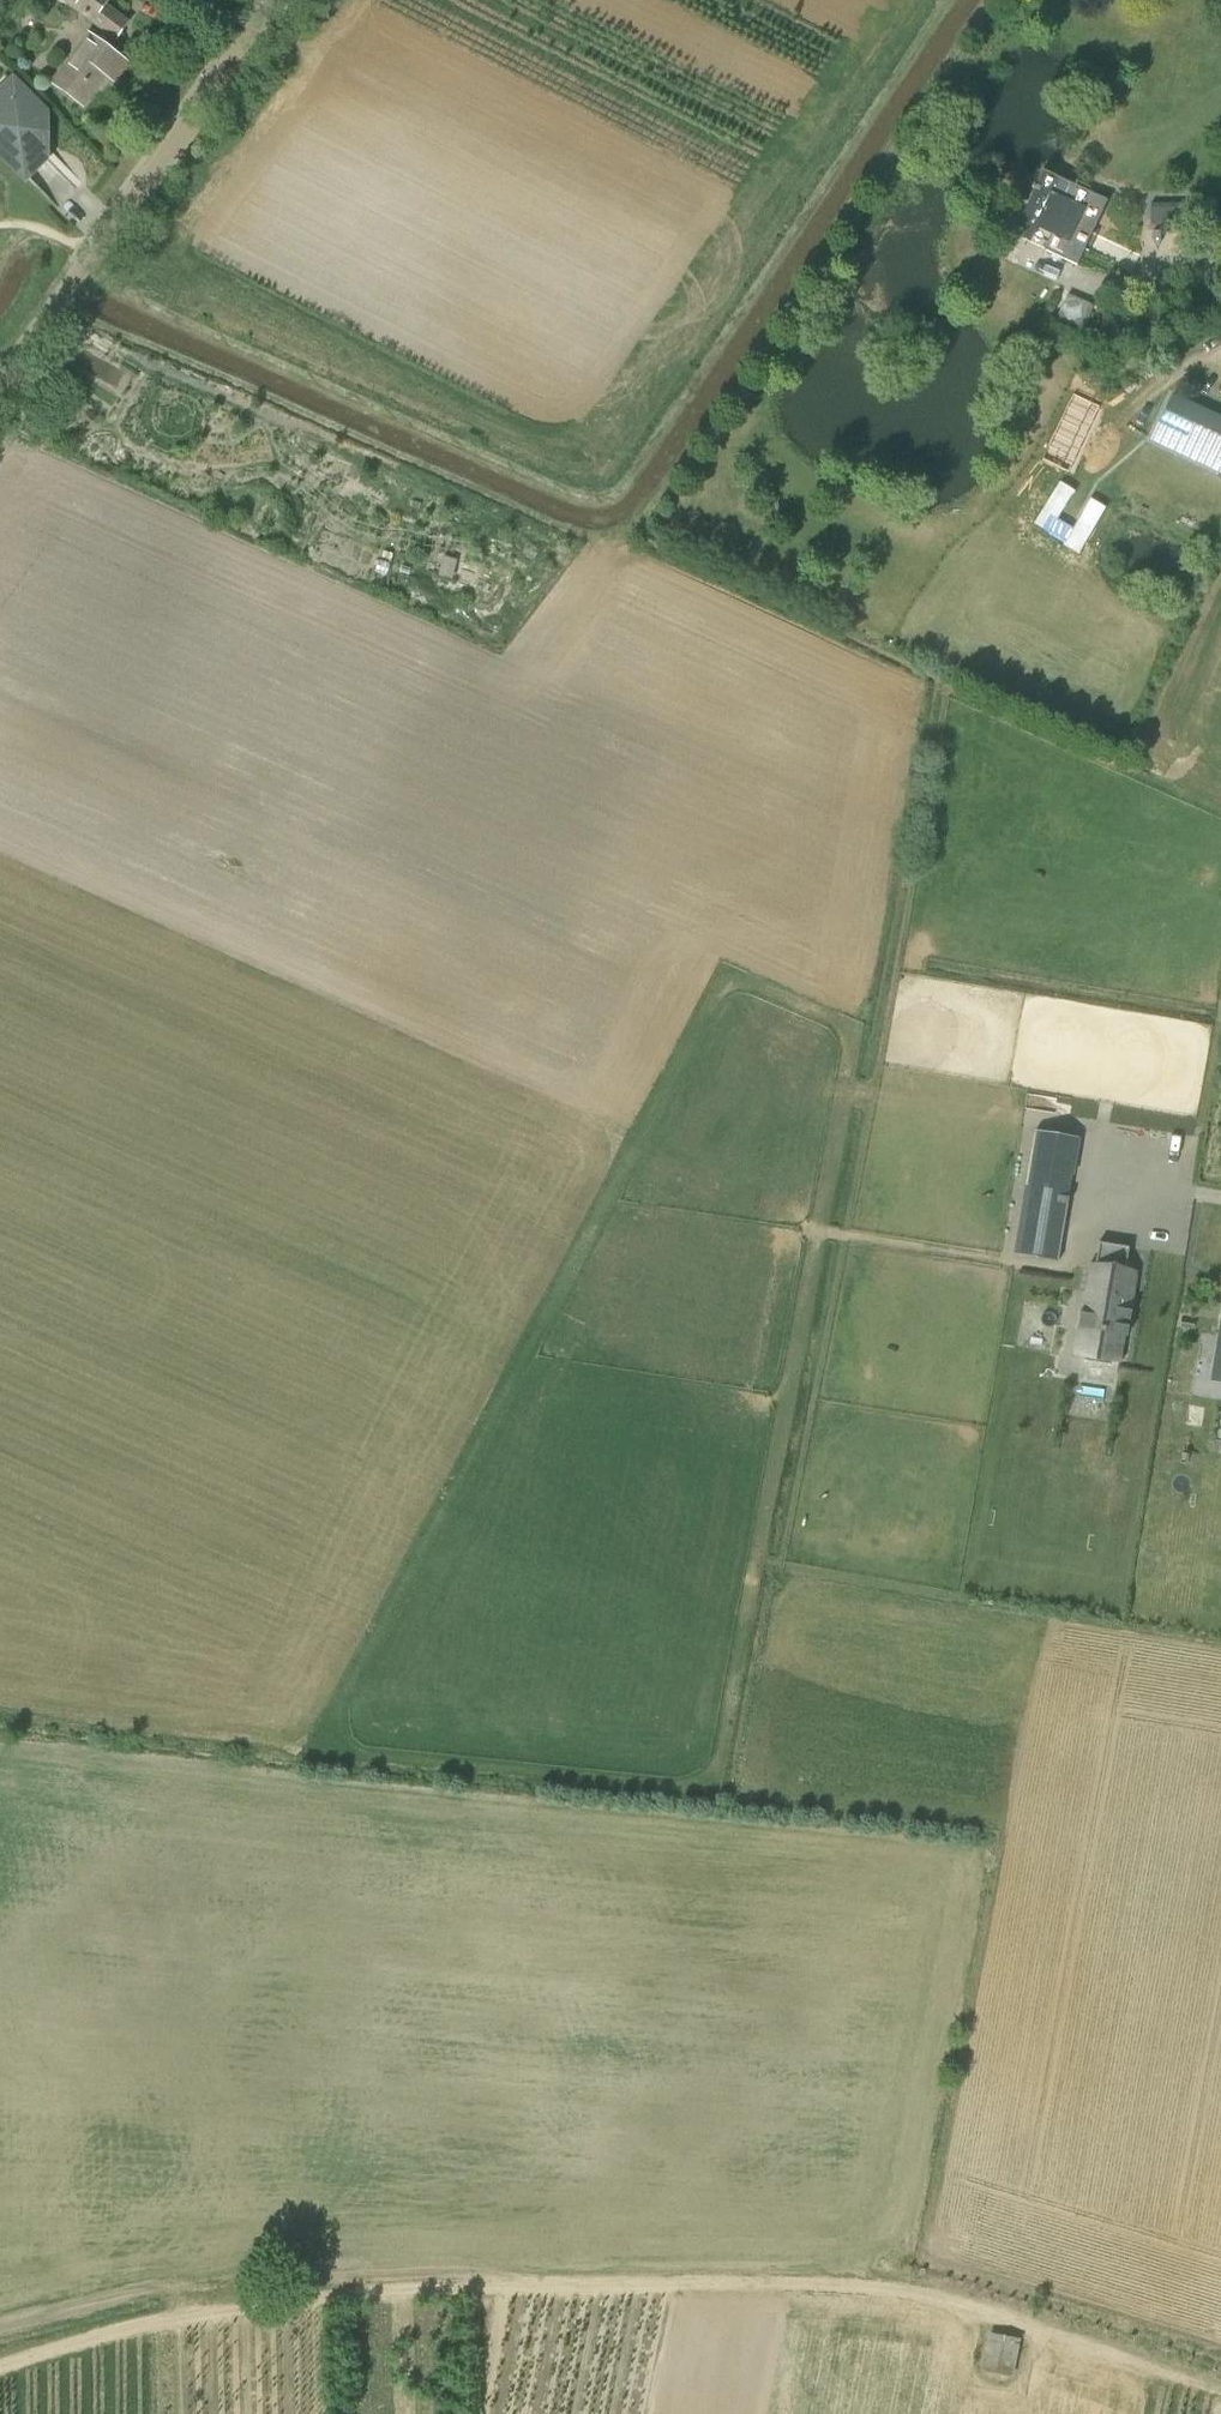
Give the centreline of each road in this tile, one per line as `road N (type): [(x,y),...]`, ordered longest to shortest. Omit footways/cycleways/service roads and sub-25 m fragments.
road 1 (unclassified): [(0,377),(273,0)]
road 2 (track): [(1022,253),(1111,288),(1147,288),(1220,263)]

